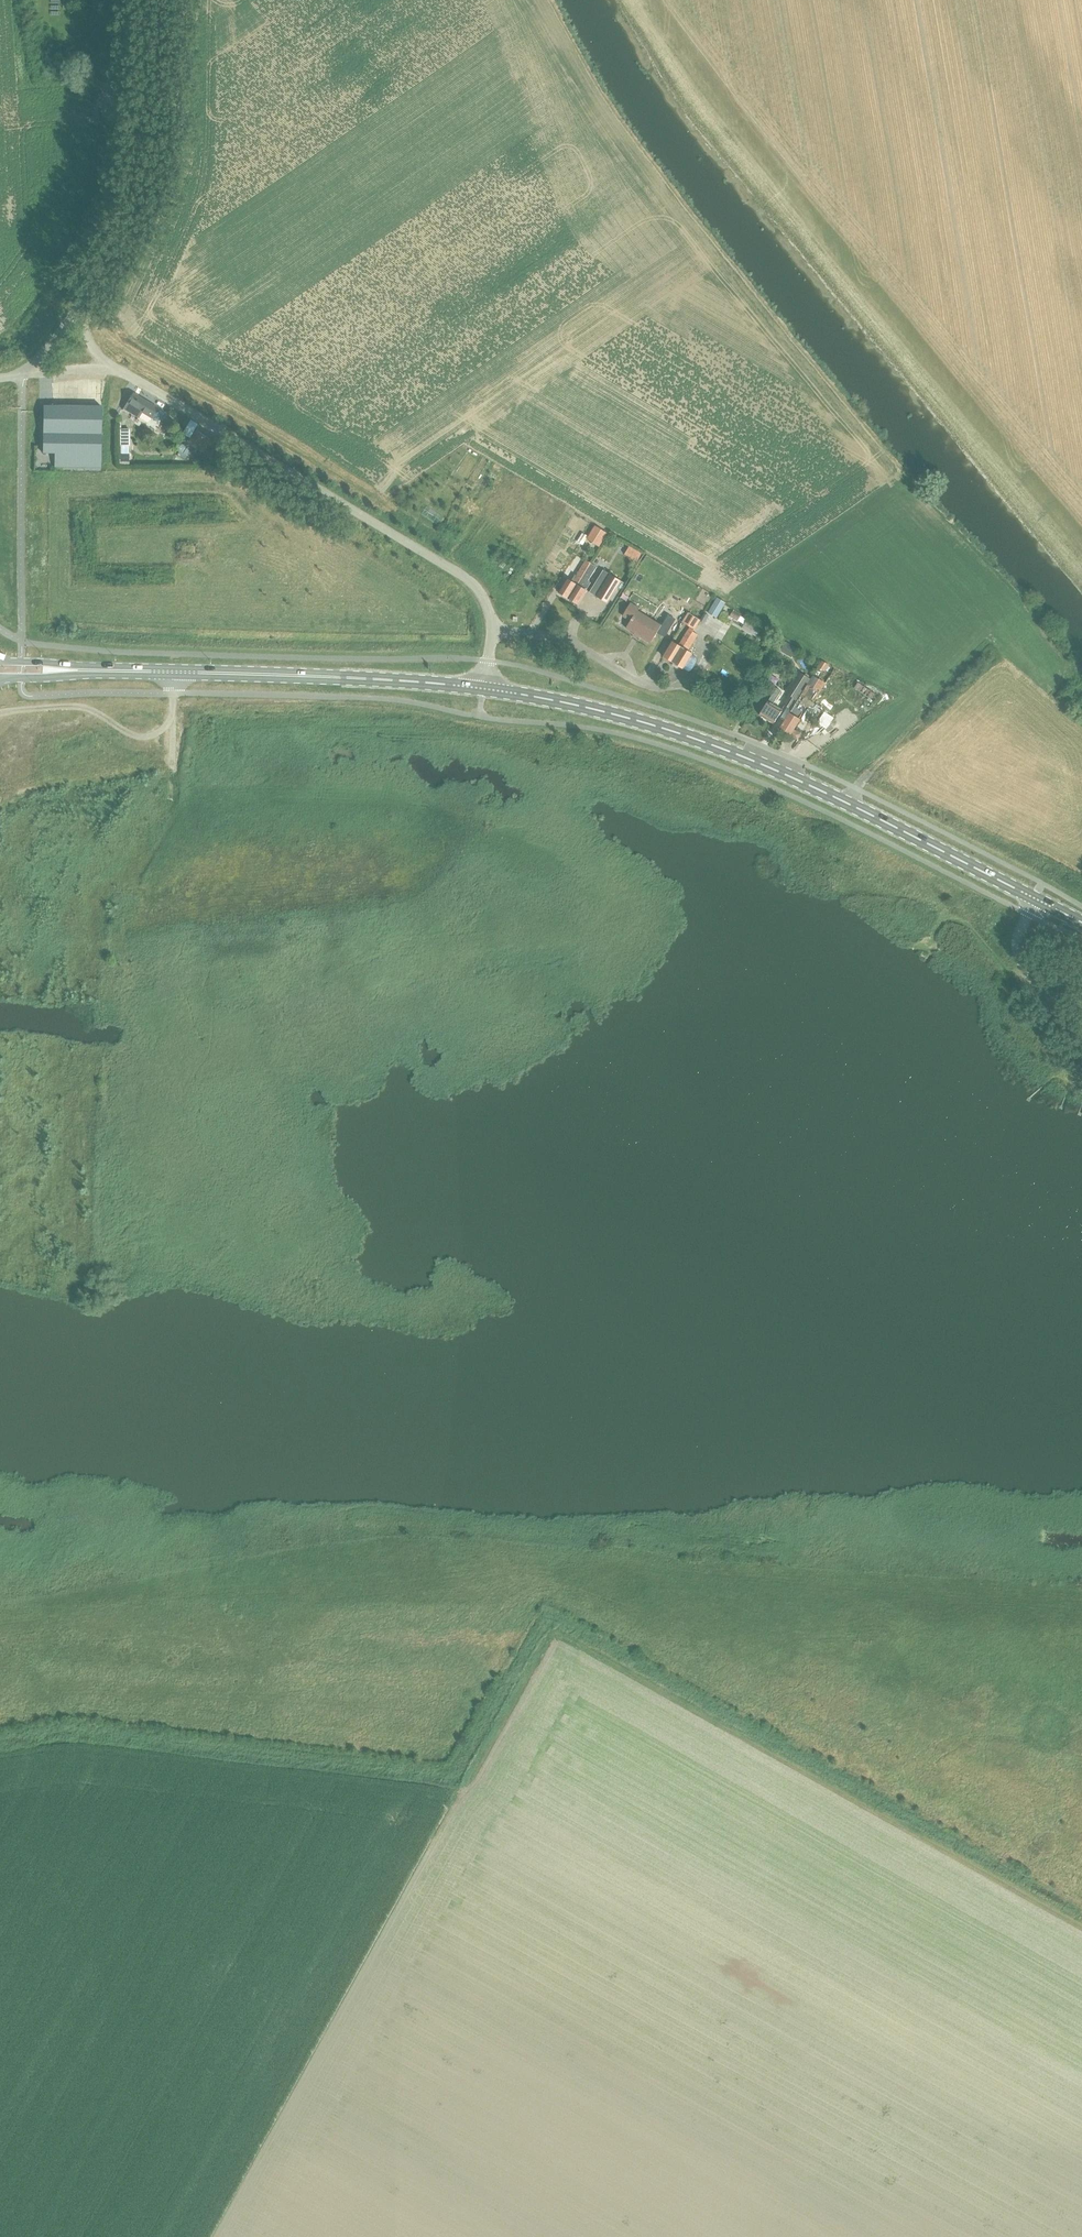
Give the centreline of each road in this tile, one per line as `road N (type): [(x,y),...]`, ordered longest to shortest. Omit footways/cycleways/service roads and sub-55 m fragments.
road 1 (secondary): [(1034,898),(865,810),(673,730),(483,690)]
road 2 (unclassified): [(492,630),(488,603),(463,576),(114,369)]
road 3 (unclassified): [(81,302),(143,172),(153,0)]
road 4 (secondary): [(174,672),(483,690)]
road 5 (unclassified): [(174,672),(170,720),(152,736),(131,735),(85,707),(0,713)]
road 6 (unclassified): [(81,302),(25,374),(114,369)]
road 7 (residential): [(492,630),(561,637),(649,686)]
road 8 (unclassified): [(1027,914),(1018,937),(1026,966),(1049,1000),(1081,1024)]

